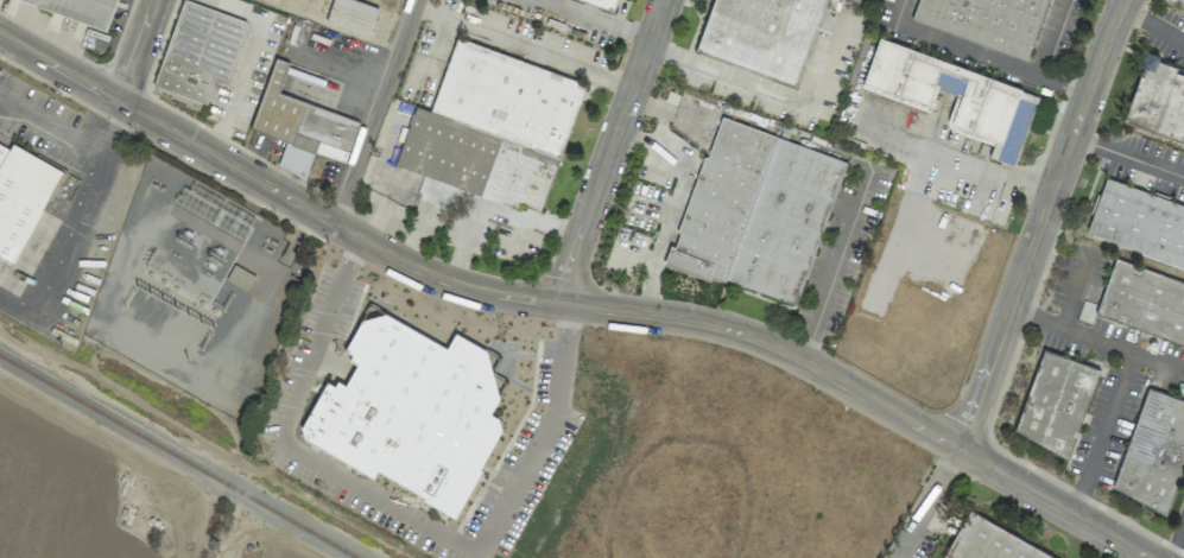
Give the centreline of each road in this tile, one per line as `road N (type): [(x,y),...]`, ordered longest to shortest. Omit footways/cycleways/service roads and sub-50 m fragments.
road 1 (tertiary): [(1152,557),(766,342),(692,321),(523,299),(413,266),(0,34)]
road 2 (tertiary): [(1131,0),(963,450)]
road 3 (residential): [(559,304),(670,0)]
road 4 (residential): [(1014,309),(1183,372)]
road 5 (residential): [(1133,357),(1075,514)]

